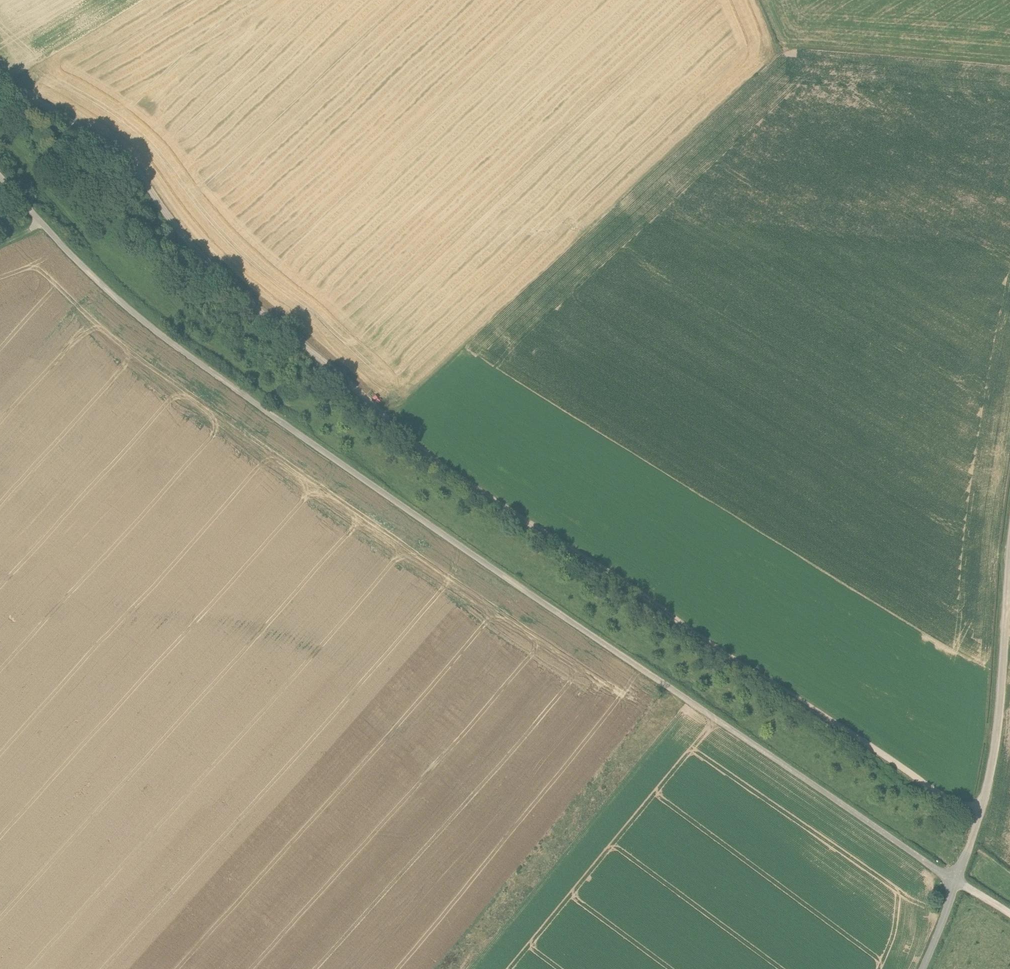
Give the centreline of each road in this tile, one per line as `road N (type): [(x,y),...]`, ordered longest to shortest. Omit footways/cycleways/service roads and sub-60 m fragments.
road 1 (track): [(980,817),(465,482),(260,311),(122,156),(0,76)]
road 2 (unclassified): [(956,881),(266,412),(149,323),(0,177)]
road 3 (unclassified): [(956,881),(997,739),(1009,562)]

